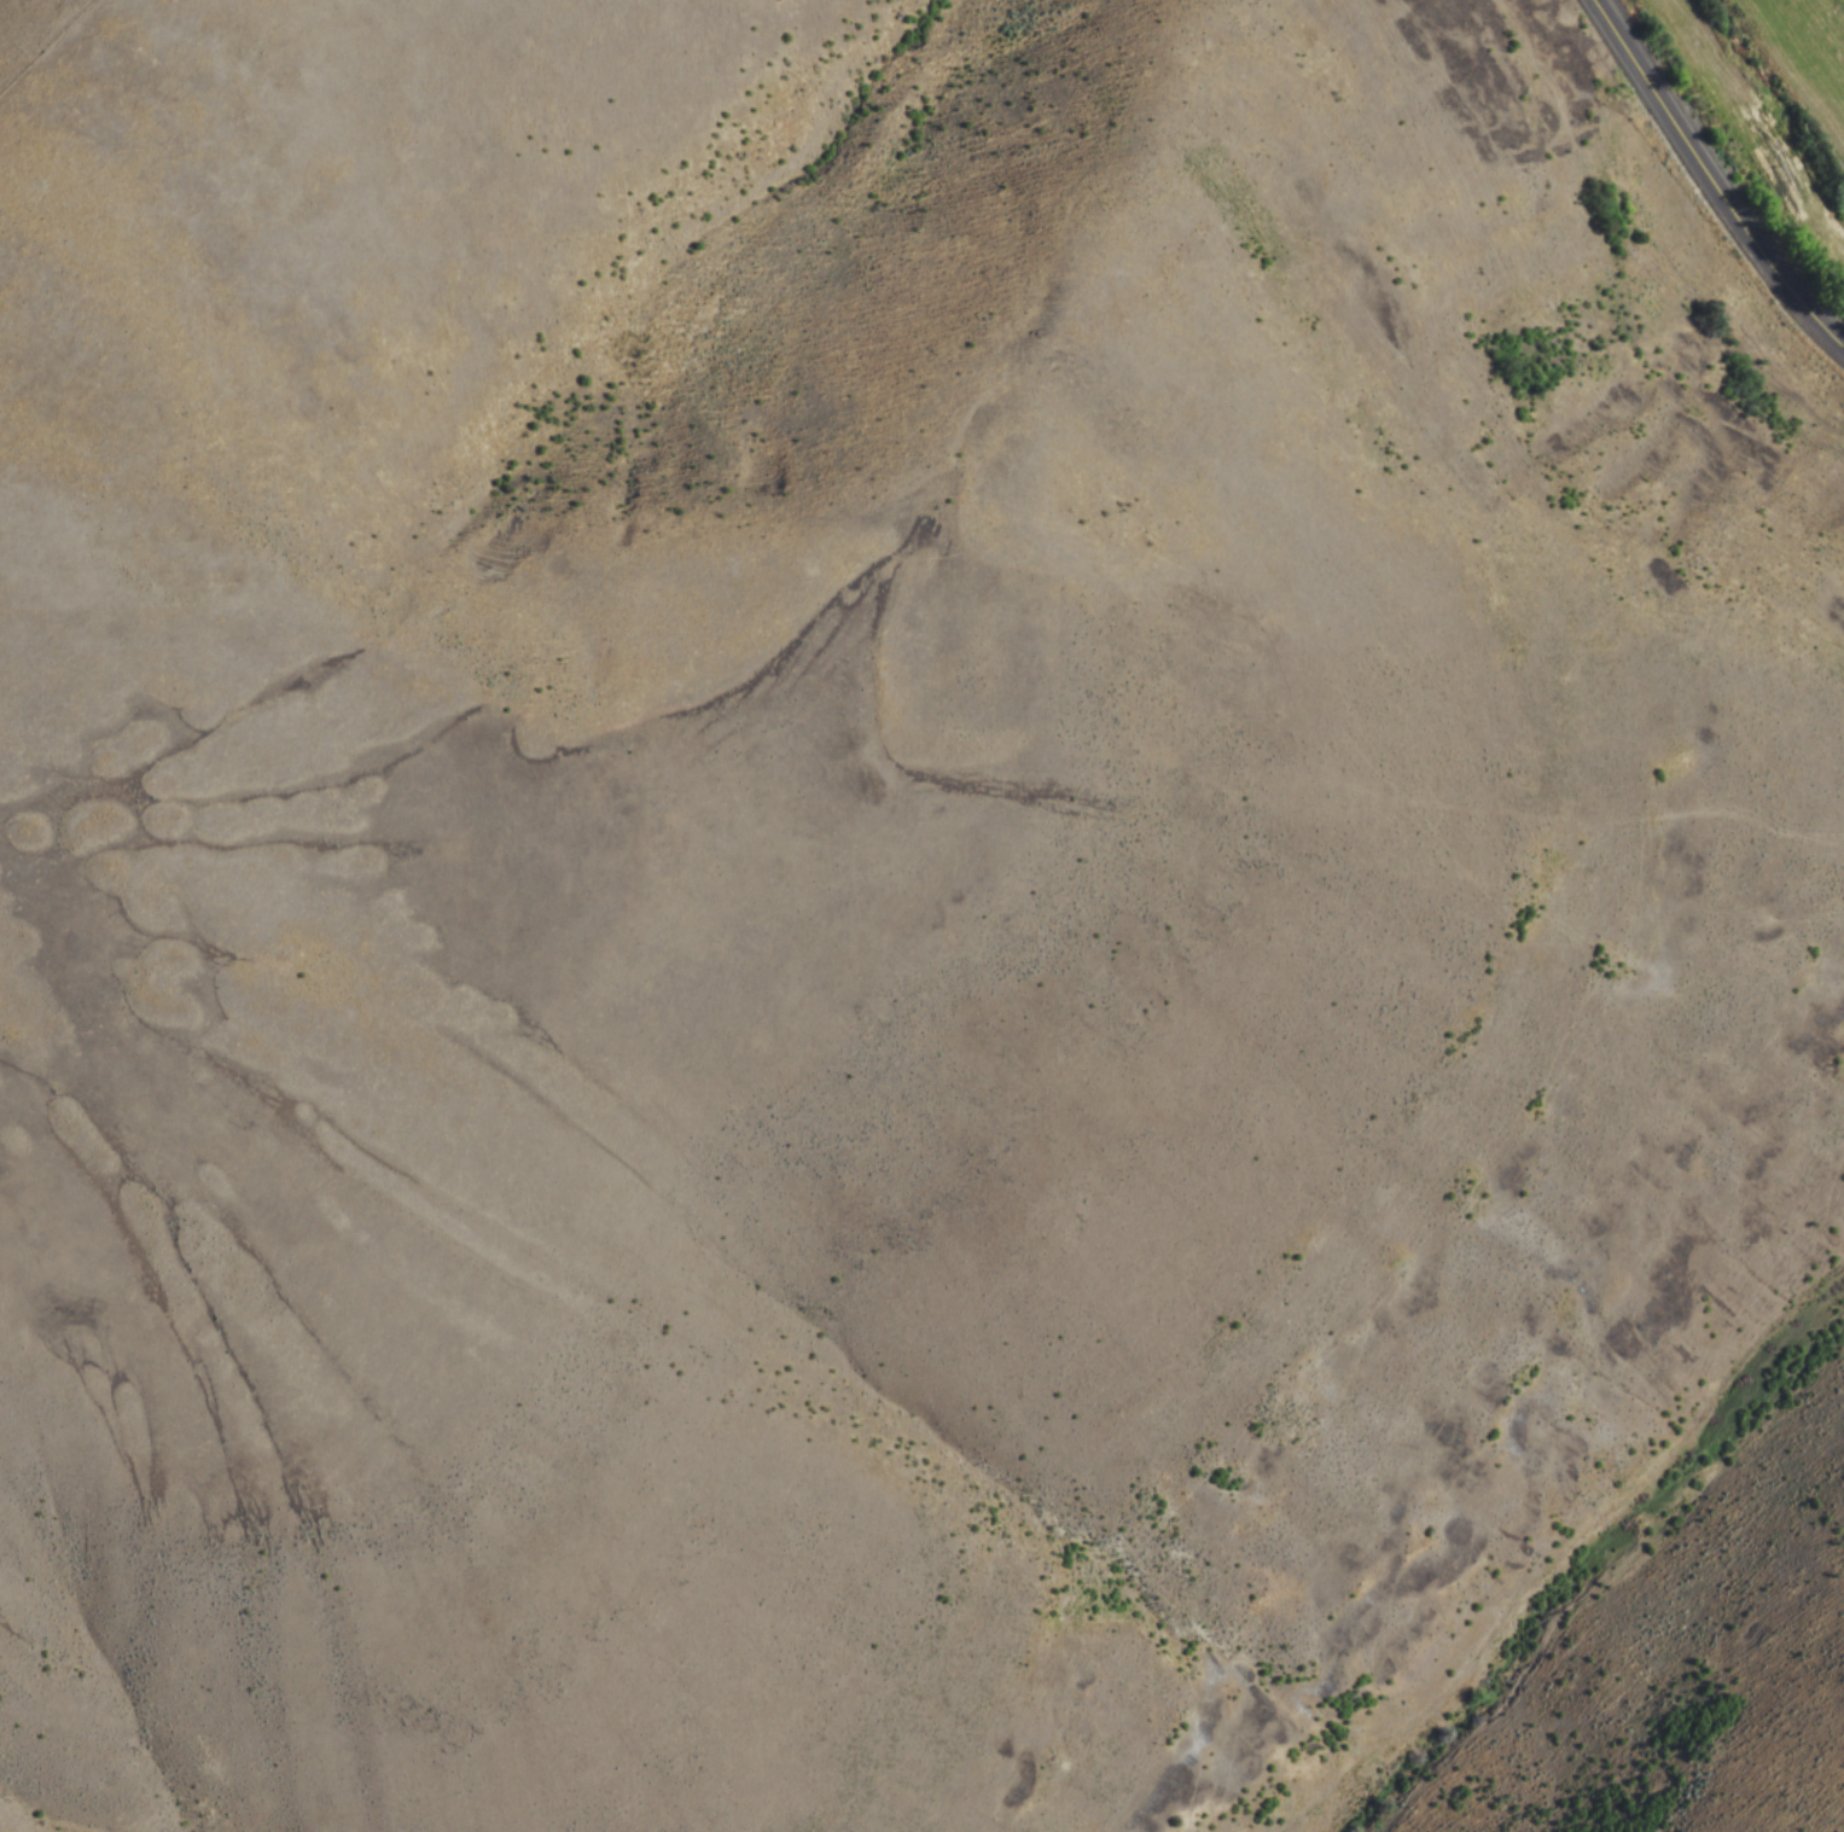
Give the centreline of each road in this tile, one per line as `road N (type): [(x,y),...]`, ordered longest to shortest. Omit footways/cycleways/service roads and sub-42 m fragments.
road 1 (secondary): [(1843,347),(1752,245),(1593,0)]

